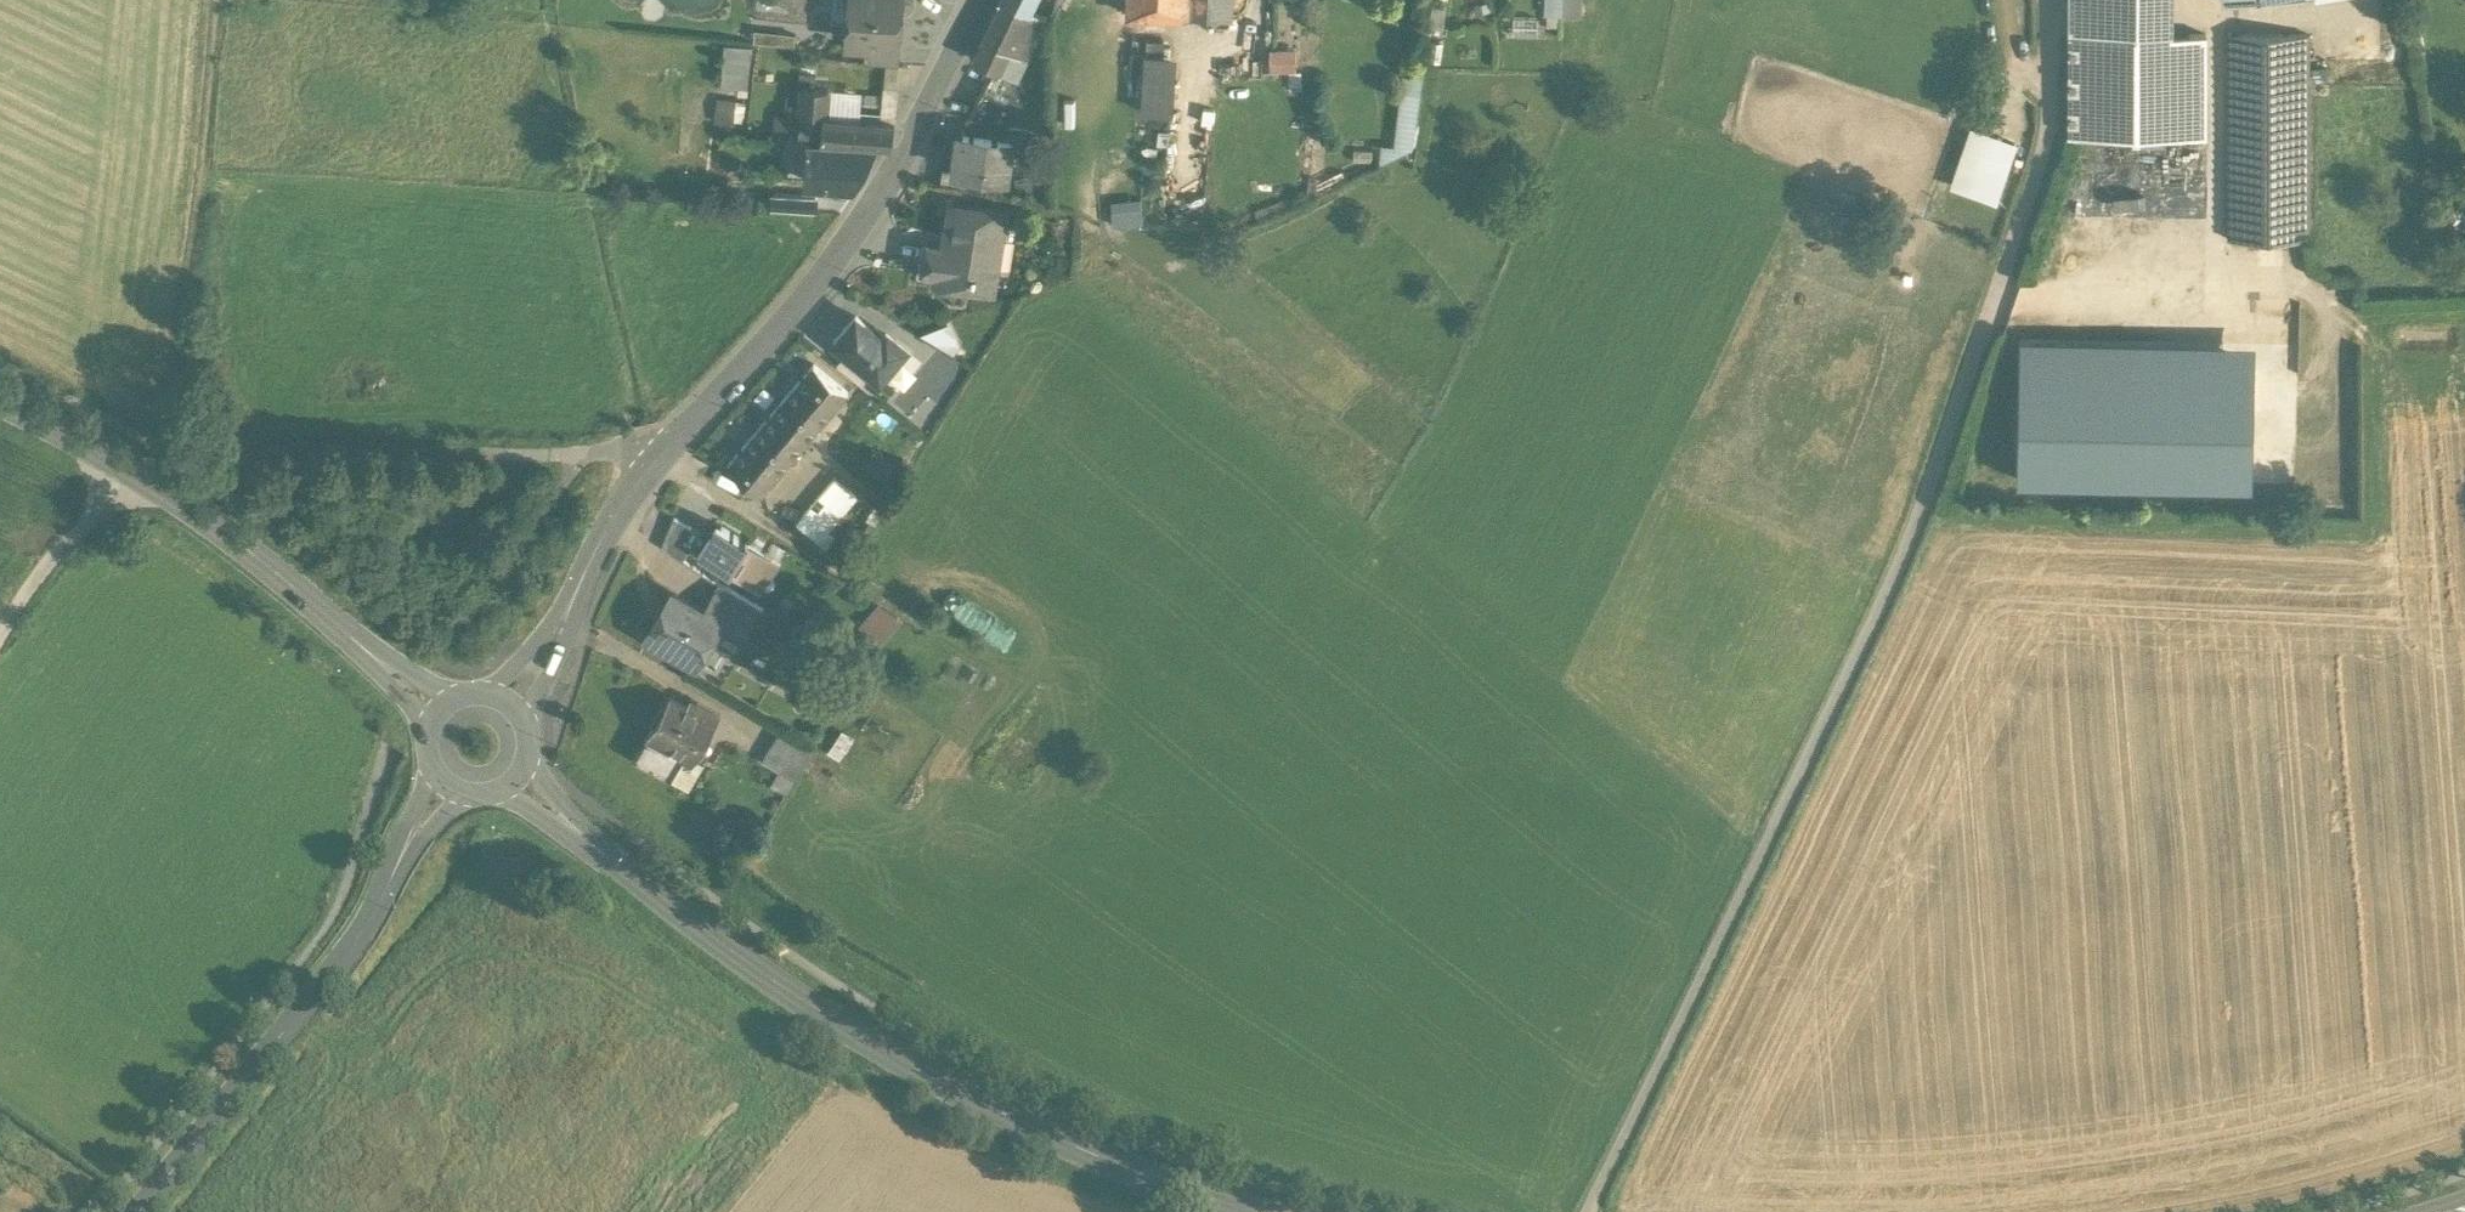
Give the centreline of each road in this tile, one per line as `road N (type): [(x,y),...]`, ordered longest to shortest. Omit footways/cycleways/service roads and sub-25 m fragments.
road 1 (track): [(2045,0),(2045,145),(1917,528),(1584,1211)]
road 2 (tertiary): [(513,773),(722,942),(855,1028),(1025,1118),(1271,1211)]
road 3 (tertiary): [(509,702),(598,540),(652,463),(779,332),(853,238),(981,0)]
road 4 (residential): [(142,1211),(352,950),(455,778)]
road 5 (track): [(210,0),(167,411),(180,464)]
road 6 (tertiary): [(134,465),(272,563),(443,711)]
road 7 (track): [(180,464),(362,444),(574,449)]
road 8 (unclassified): [(0,639),(35,579),(134,465)]
road 9 (tertiary): [(0,398),(134,465)]

